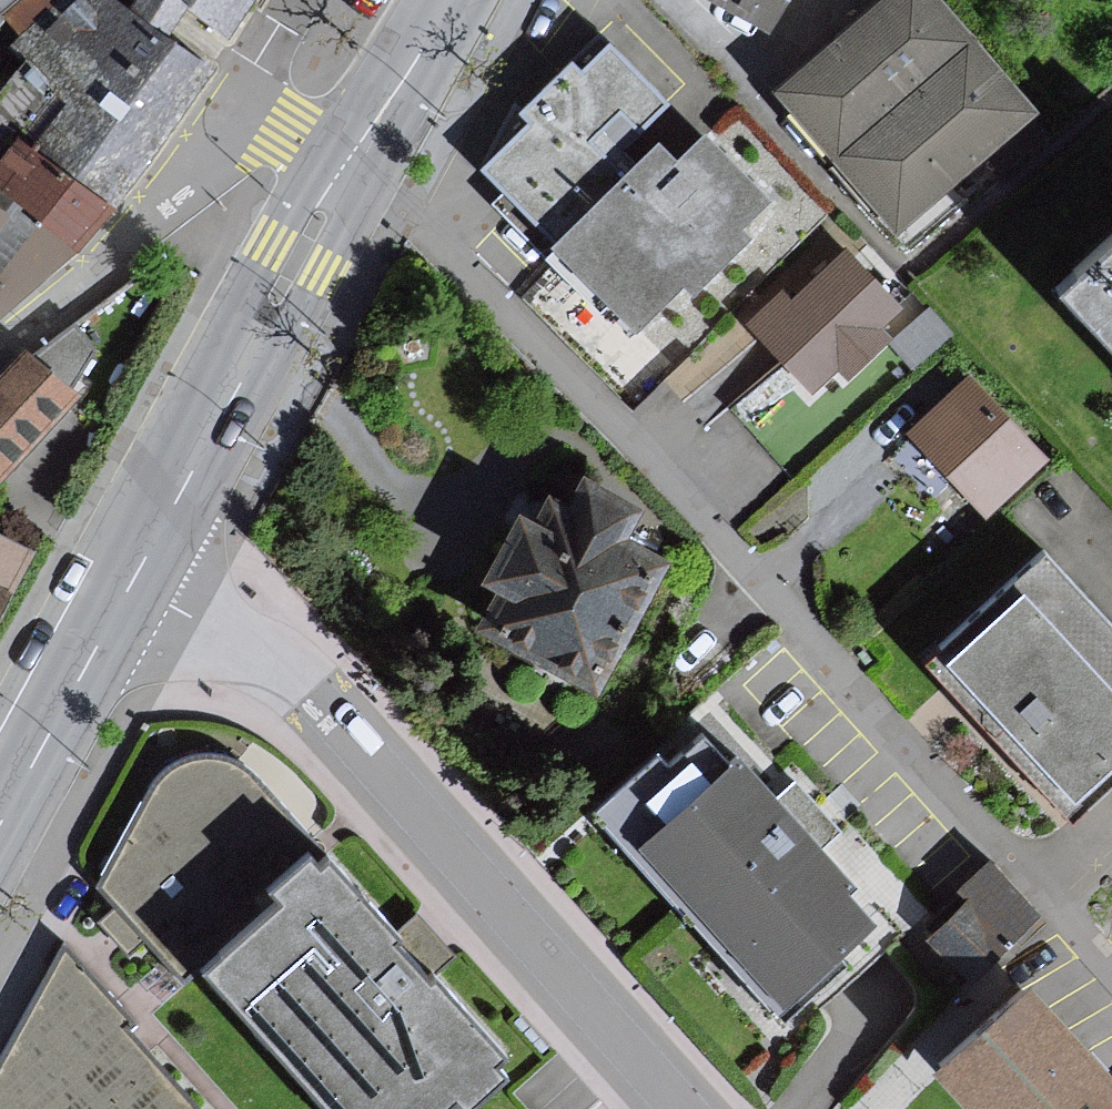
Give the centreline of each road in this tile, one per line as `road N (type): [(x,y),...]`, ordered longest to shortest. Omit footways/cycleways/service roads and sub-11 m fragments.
road 1 (residential): [(352,165),(408,205),(1111,992)]
road 2 (residential): [(130,580),(312,695),(673,1108)]
road 3 (tertiary): [(130,580),(352,165)]
road 4 (residential): [(0,344),(246,141),(281,133),(352,165)]
road 5 (tertiary): [(0,823),(130,580)]
road 6 (tertiary): [(352,165),(444,0)]

